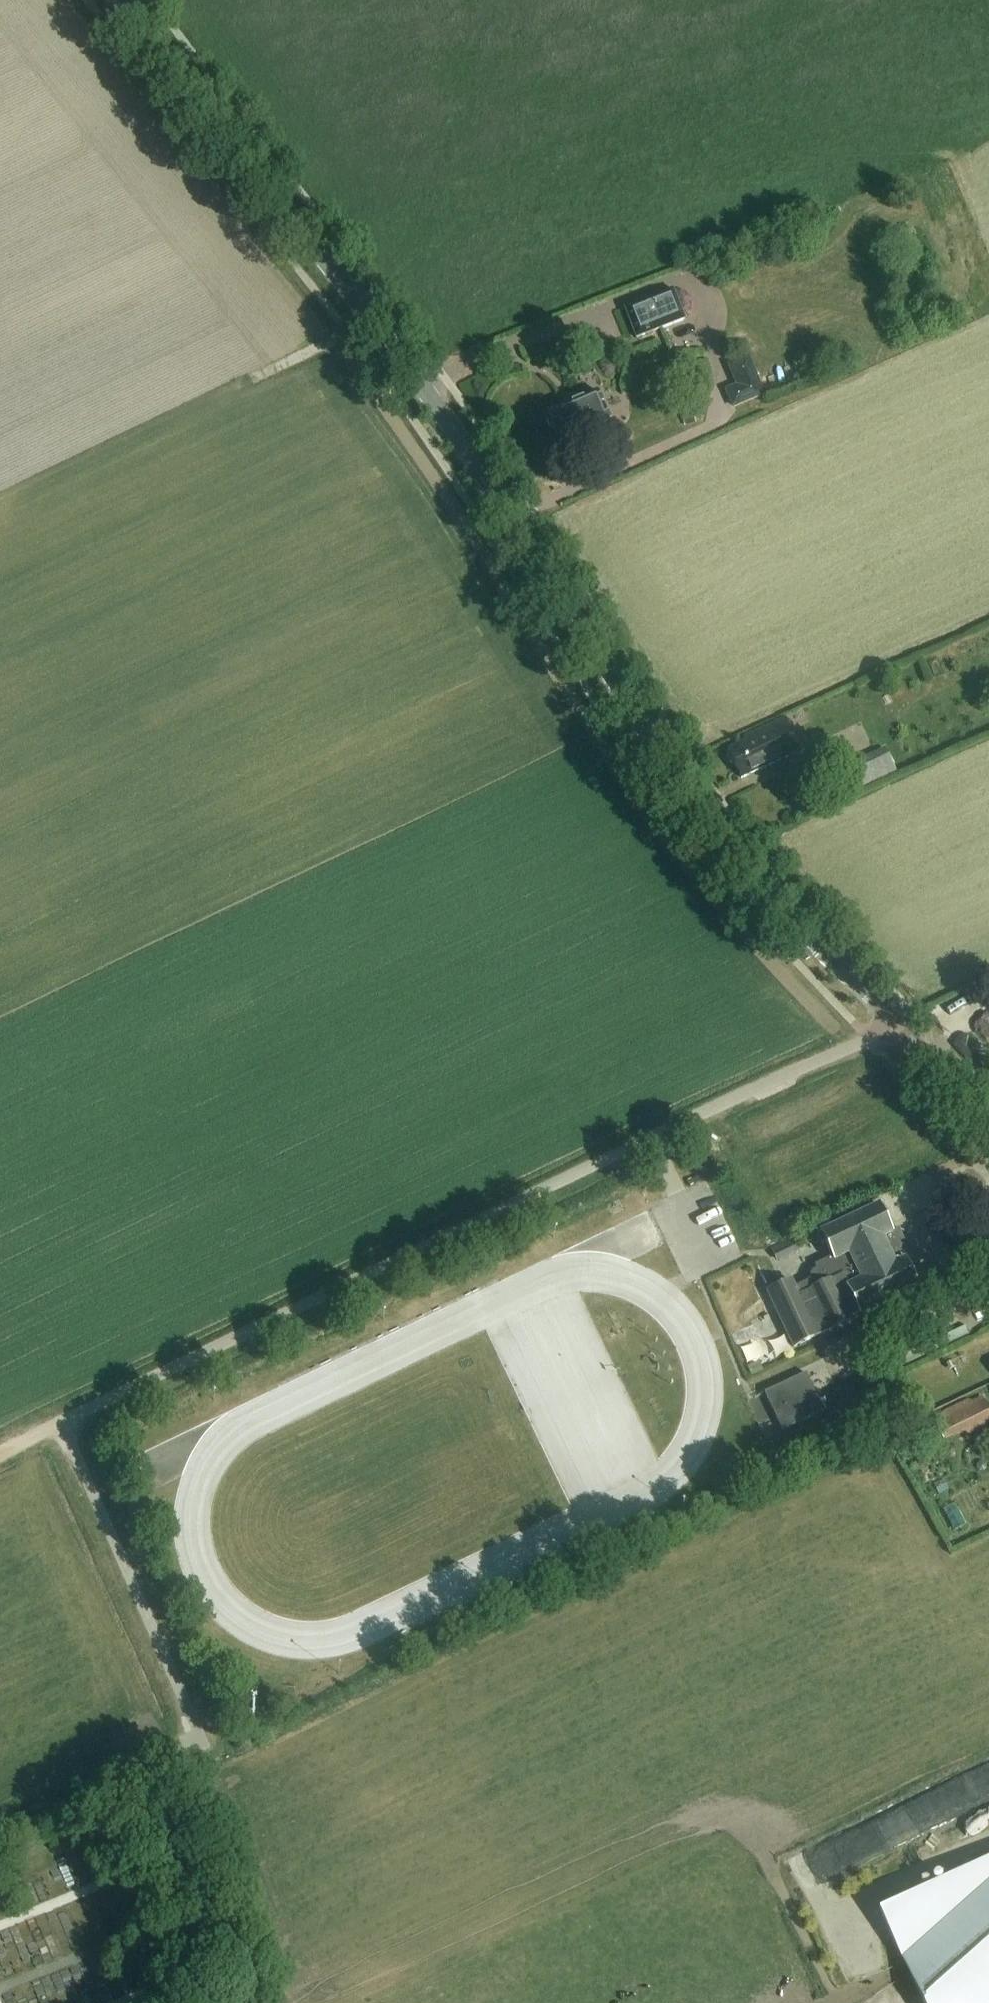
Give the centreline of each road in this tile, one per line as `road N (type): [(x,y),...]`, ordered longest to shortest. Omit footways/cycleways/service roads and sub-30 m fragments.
road 1 (unclassified): [(200,1740),(62,1425),(898,1025)]
road 2 (tertiary): [(120,0),(431,398),(702,812),(815,939)]
road 3 (tertiary): [(988,1118),(898,1025)]
road 4 (tertiary): [(898,1025),(815,939)]

